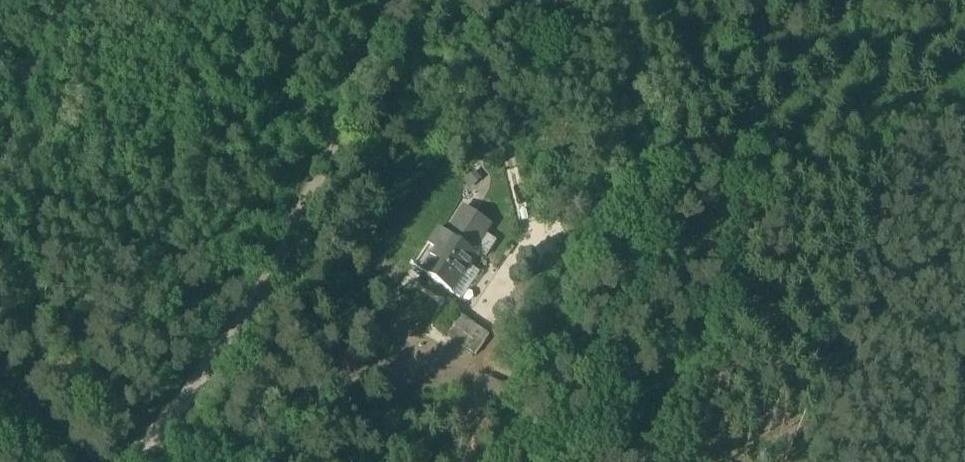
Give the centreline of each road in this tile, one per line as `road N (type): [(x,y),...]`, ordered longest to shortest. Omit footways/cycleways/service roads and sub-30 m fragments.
road 1 (unclassified): [(130,461),(285,251),(399,0)]
road 2 (track): [(123,461),(0,351)]

